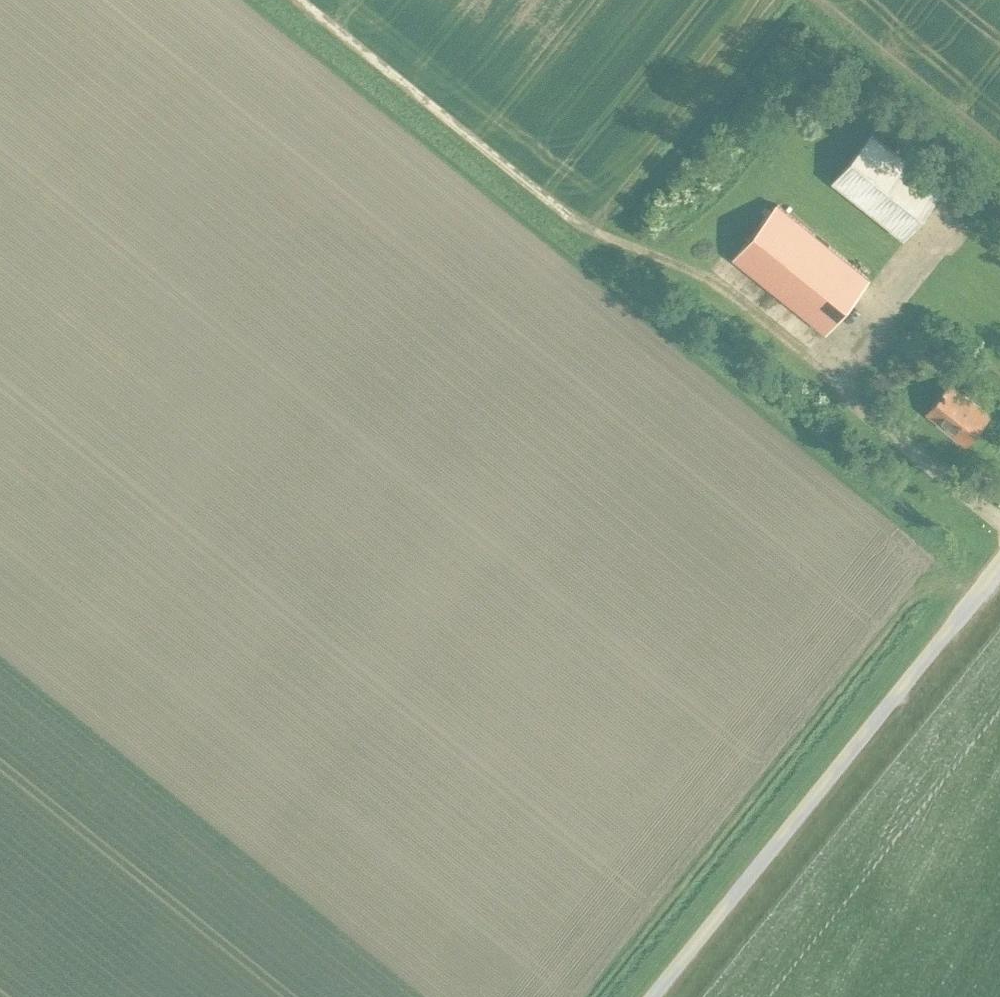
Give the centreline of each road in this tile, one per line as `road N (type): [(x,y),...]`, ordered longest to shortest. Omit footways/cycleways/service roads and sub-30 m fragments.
road 1 (unclassified): [(652,996),(999,561)]

